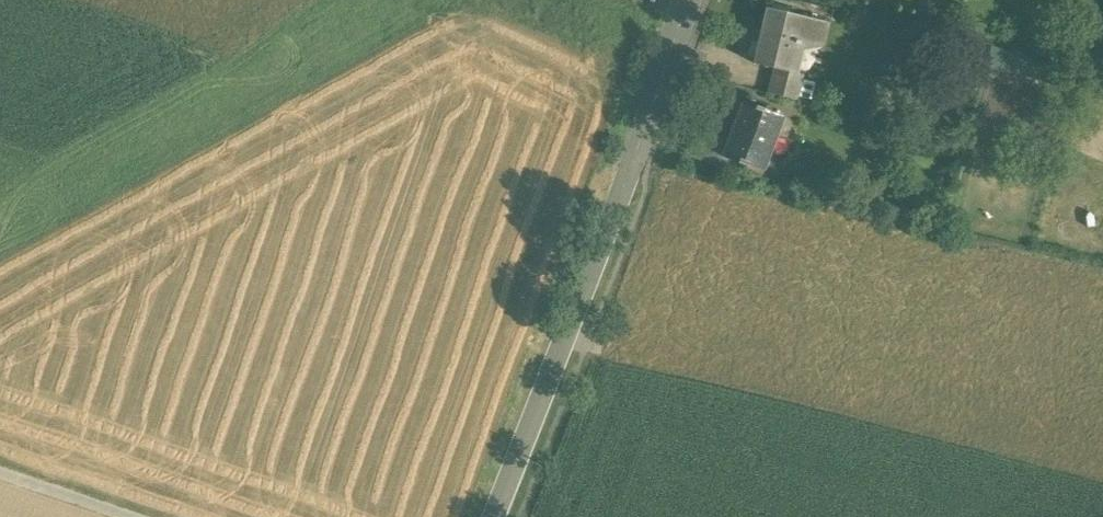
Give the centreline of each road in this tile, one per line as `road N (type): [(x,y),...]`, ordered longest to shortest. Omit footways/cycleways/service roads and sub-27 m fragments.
road 1 (secondary): [(492,516),(647,131),(687,0)]
road 2 (track): [(0,472),(132,516)]

